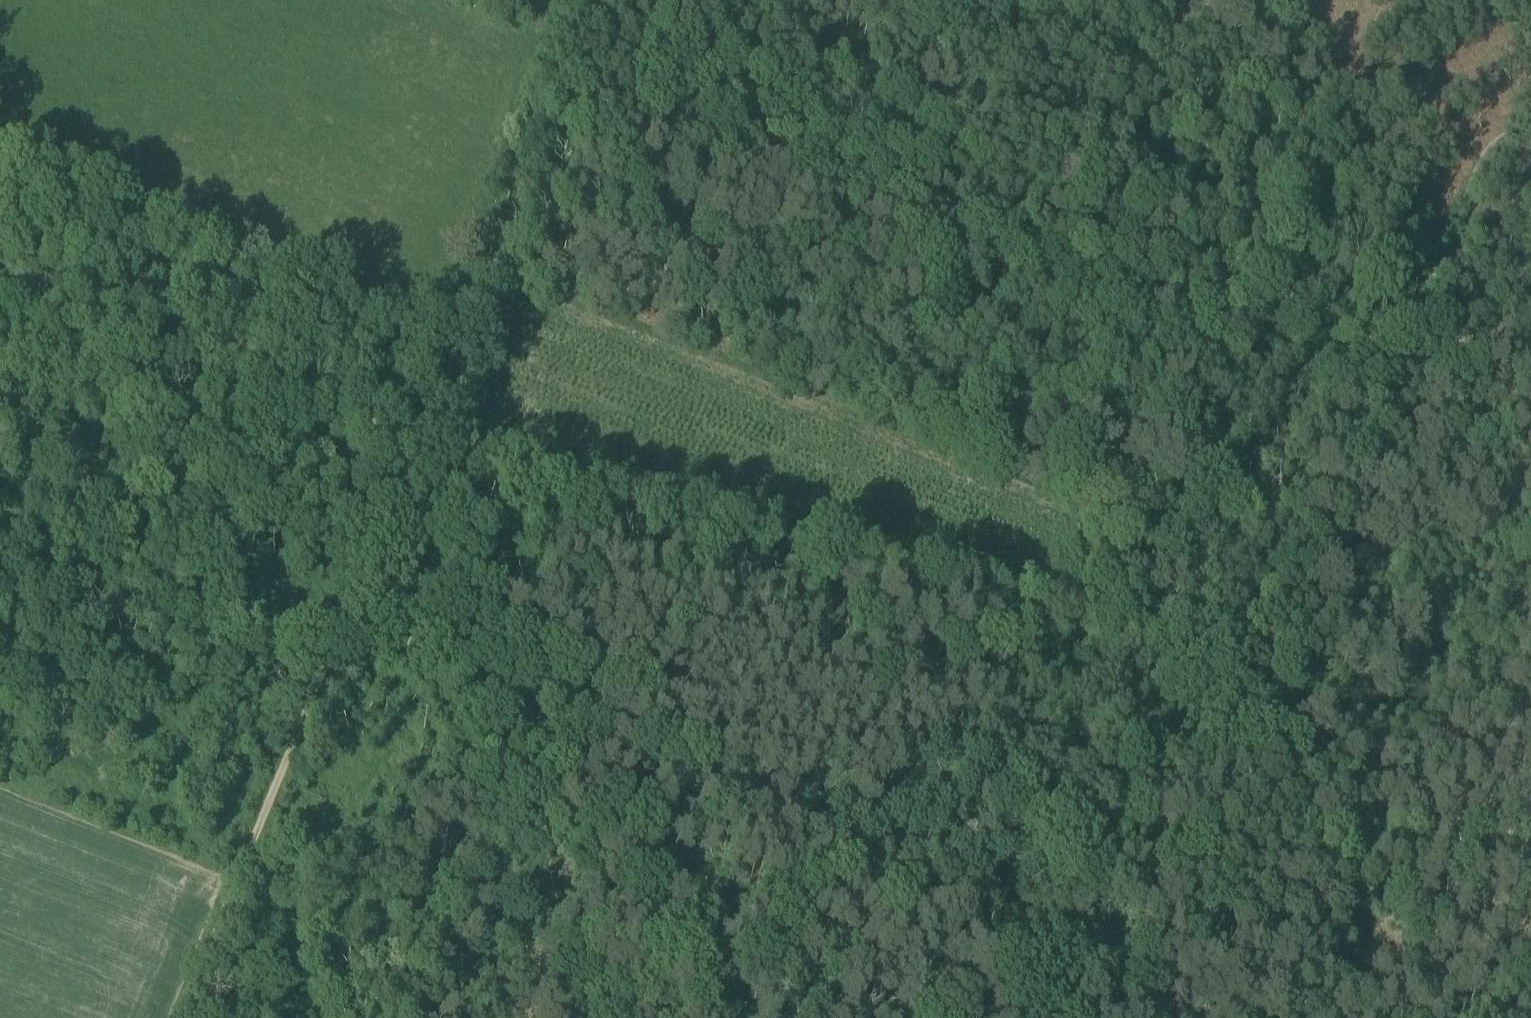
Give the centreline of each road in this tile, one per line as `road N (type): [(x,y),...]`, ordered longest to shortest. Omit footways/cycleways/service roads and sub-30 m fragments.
road 1 (track): [(420,460),(187,1017)]
road 2 (track): [(0,193),(43,233),(150,288),(420,460)]
road 3 (track): [(597,0),(420,460)]

